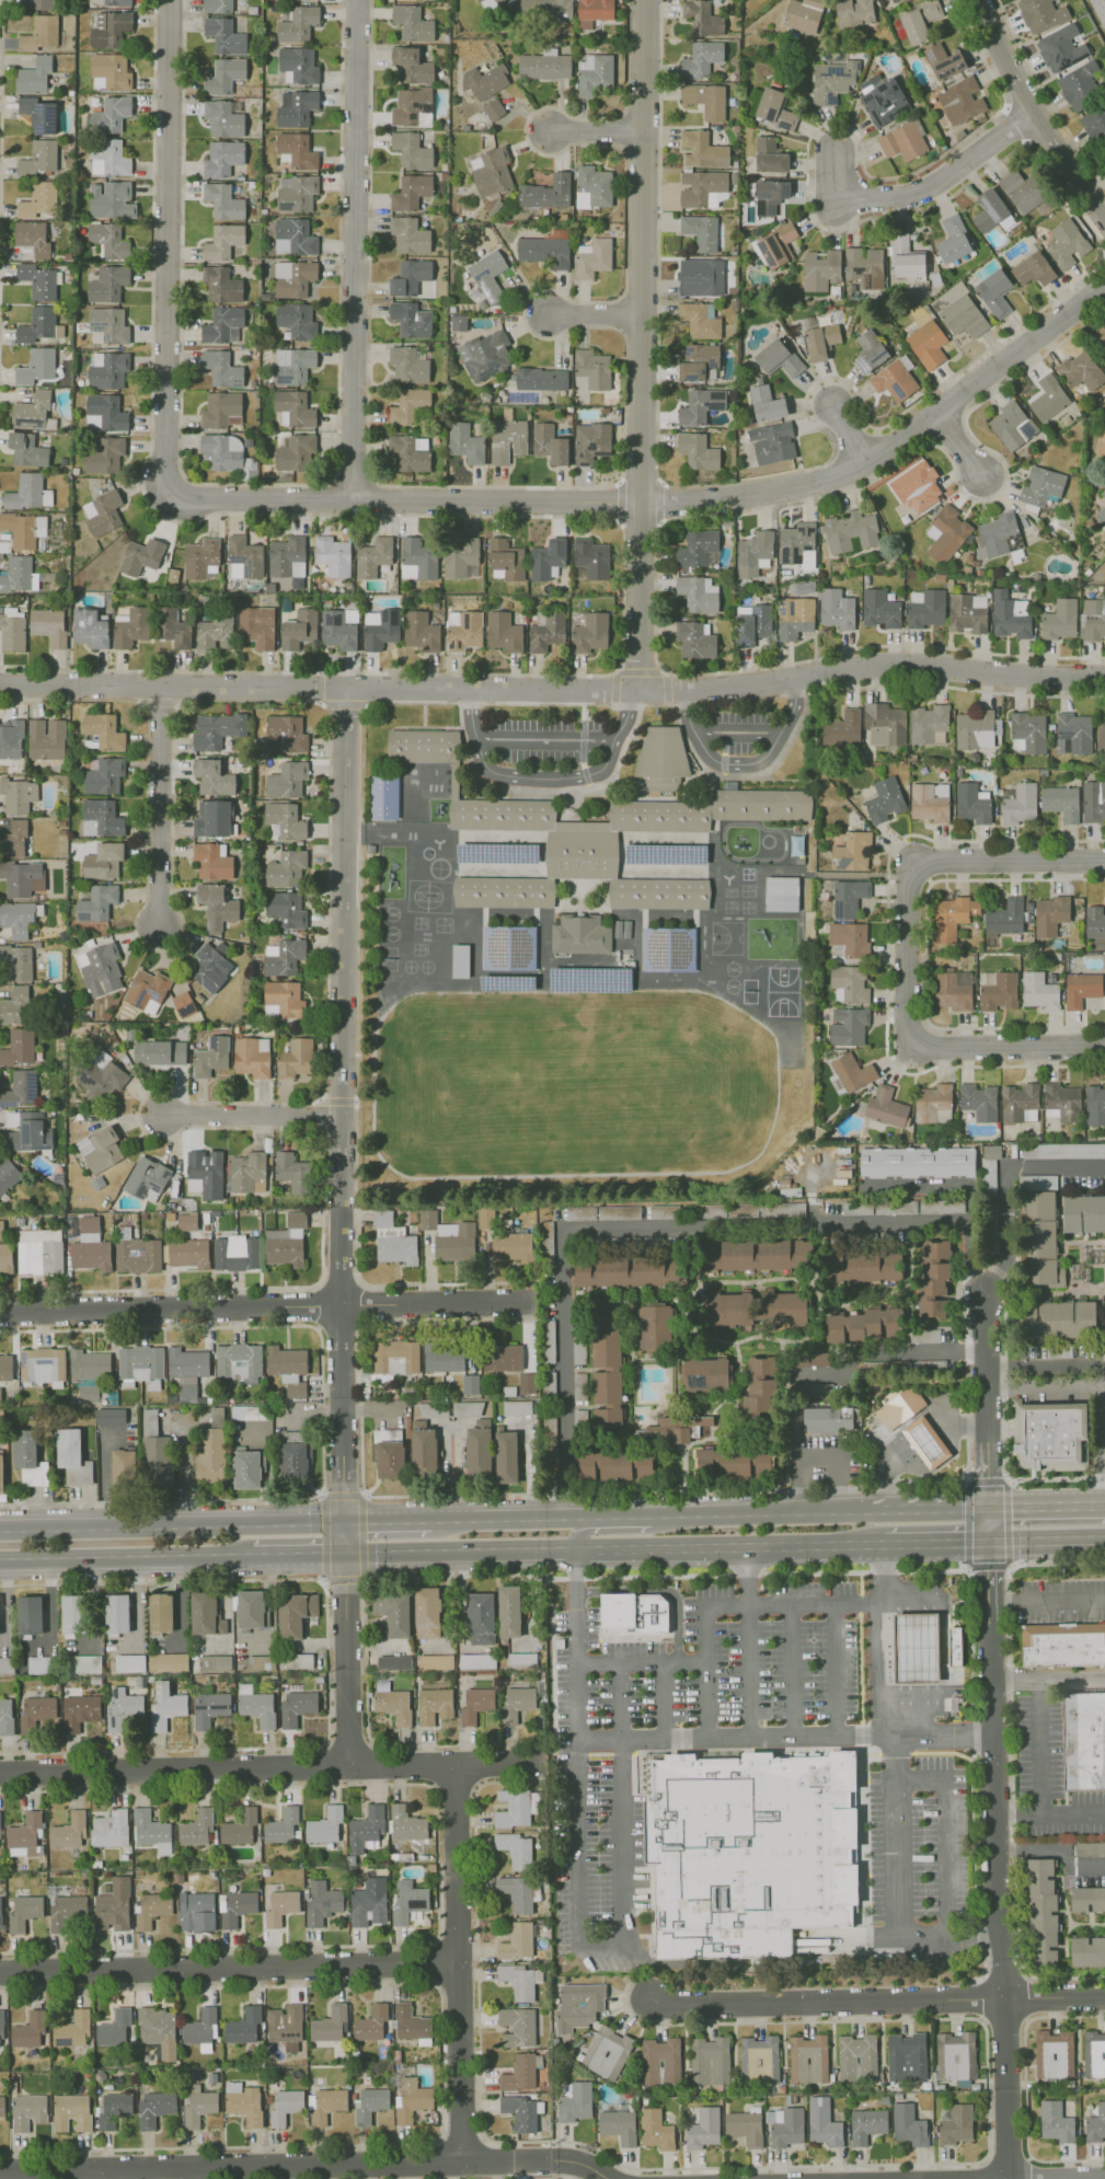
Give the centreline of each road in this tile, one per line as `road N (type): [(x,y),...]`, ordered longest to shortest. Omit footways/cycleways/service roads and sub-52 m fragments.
road 1 (residential): [(1104,677),(893,666),(636,691),(0,685)]
road 2 (residential): [(1104,284),(936,414),(831,480),(659,504),(189,503),(170,493)]
road 3 (residential): [(347,689),(344,1492)]
road 4 (residential): [(646,0),(636,691)]
road 5 (residential): [(609,2178),(564,2159),(0,2171)]
road 6 (residential): [(988,1625),(1008,2178)]
road 7 (residential): [(540,1764),(0,1774)]
road 8 (residential): [(354,500),(358,0)]
road 9 (residential): [(170,493),(162,473),(170,0)]
road 10 (residential): [(456,1967),(0,1972)]
road 11 (residential): [(1104,1995),(653,2003)]
road 12 (residential): [(461,2160),(453,1766)]
road 13 (residential): [(1104,860),(913,861),(911,1048)]
road 14 (primary): [(343,1525),(0,1533)]
road 15 (residential): [(339,1306),(0,1312)]
road 16 (primary): [(575,1549),(884,1544)]
road 17 (residential): [(344,1492),(350,1766)]
road 18 (residential): [(1034,116),(935,184),(895,198),(836,201),(836,154)]
road 19 (primary): [(681,1515),(427,1523)]
road 20 (primary): [(0,1558),(253,1554)]
road 21 (residential): [(979,0),(1034,116),(1104,217)]
road 22 (residential): [(161,685),(160,927)]
road 23 (primary): [(344,1550),(575,1549)]
road 24 (residential): [(1104,1047),(911,1048)]
road 25 (residential): [(531,1302),(339,1306)]
road 26 (primary): [(880,1510),(700,1515)]
road 27 (residential): [(343,1121),(165,1115)]
road 28 (residential): [(983,1292),(986,1441)]
road 29 (primary): [(681,1515),(649,1529),(577,1535),(575,1549)]

